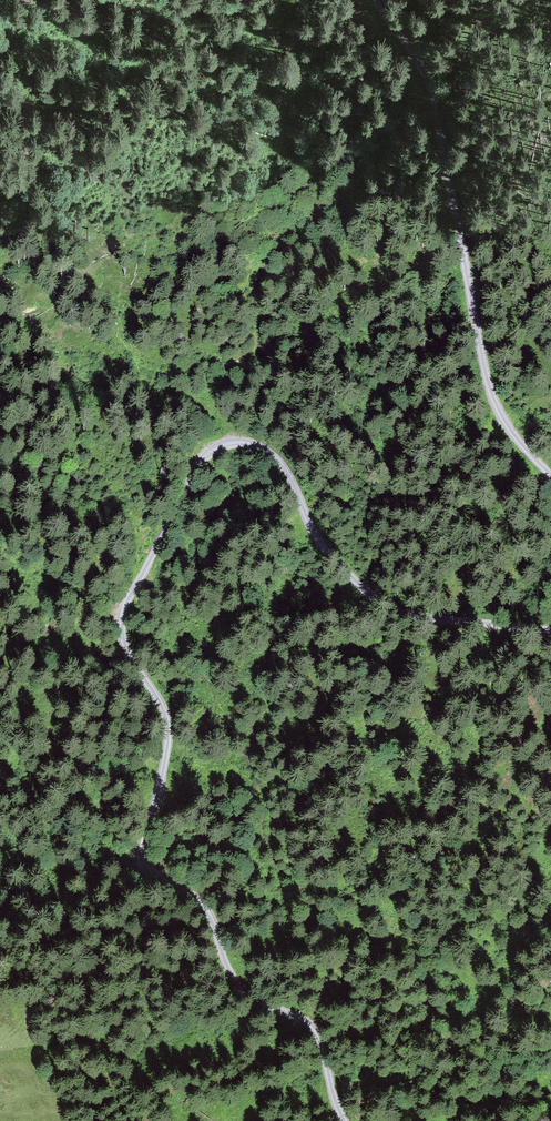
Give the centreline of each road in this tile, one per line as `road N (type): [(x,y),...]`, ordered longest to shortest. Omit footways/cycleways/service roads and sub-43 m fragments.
road 1 (track): [(344,1120),(313,1030),(239,986),(203,905),(150,871),(143,859),(170,717),(124,643),(127,606),(209,451),(244,440),(282,464),(321,544),(364,590),(416,615),(550,632)]
road 2 (track): [(550,474),(499,419),(432,90),(375,0)]

